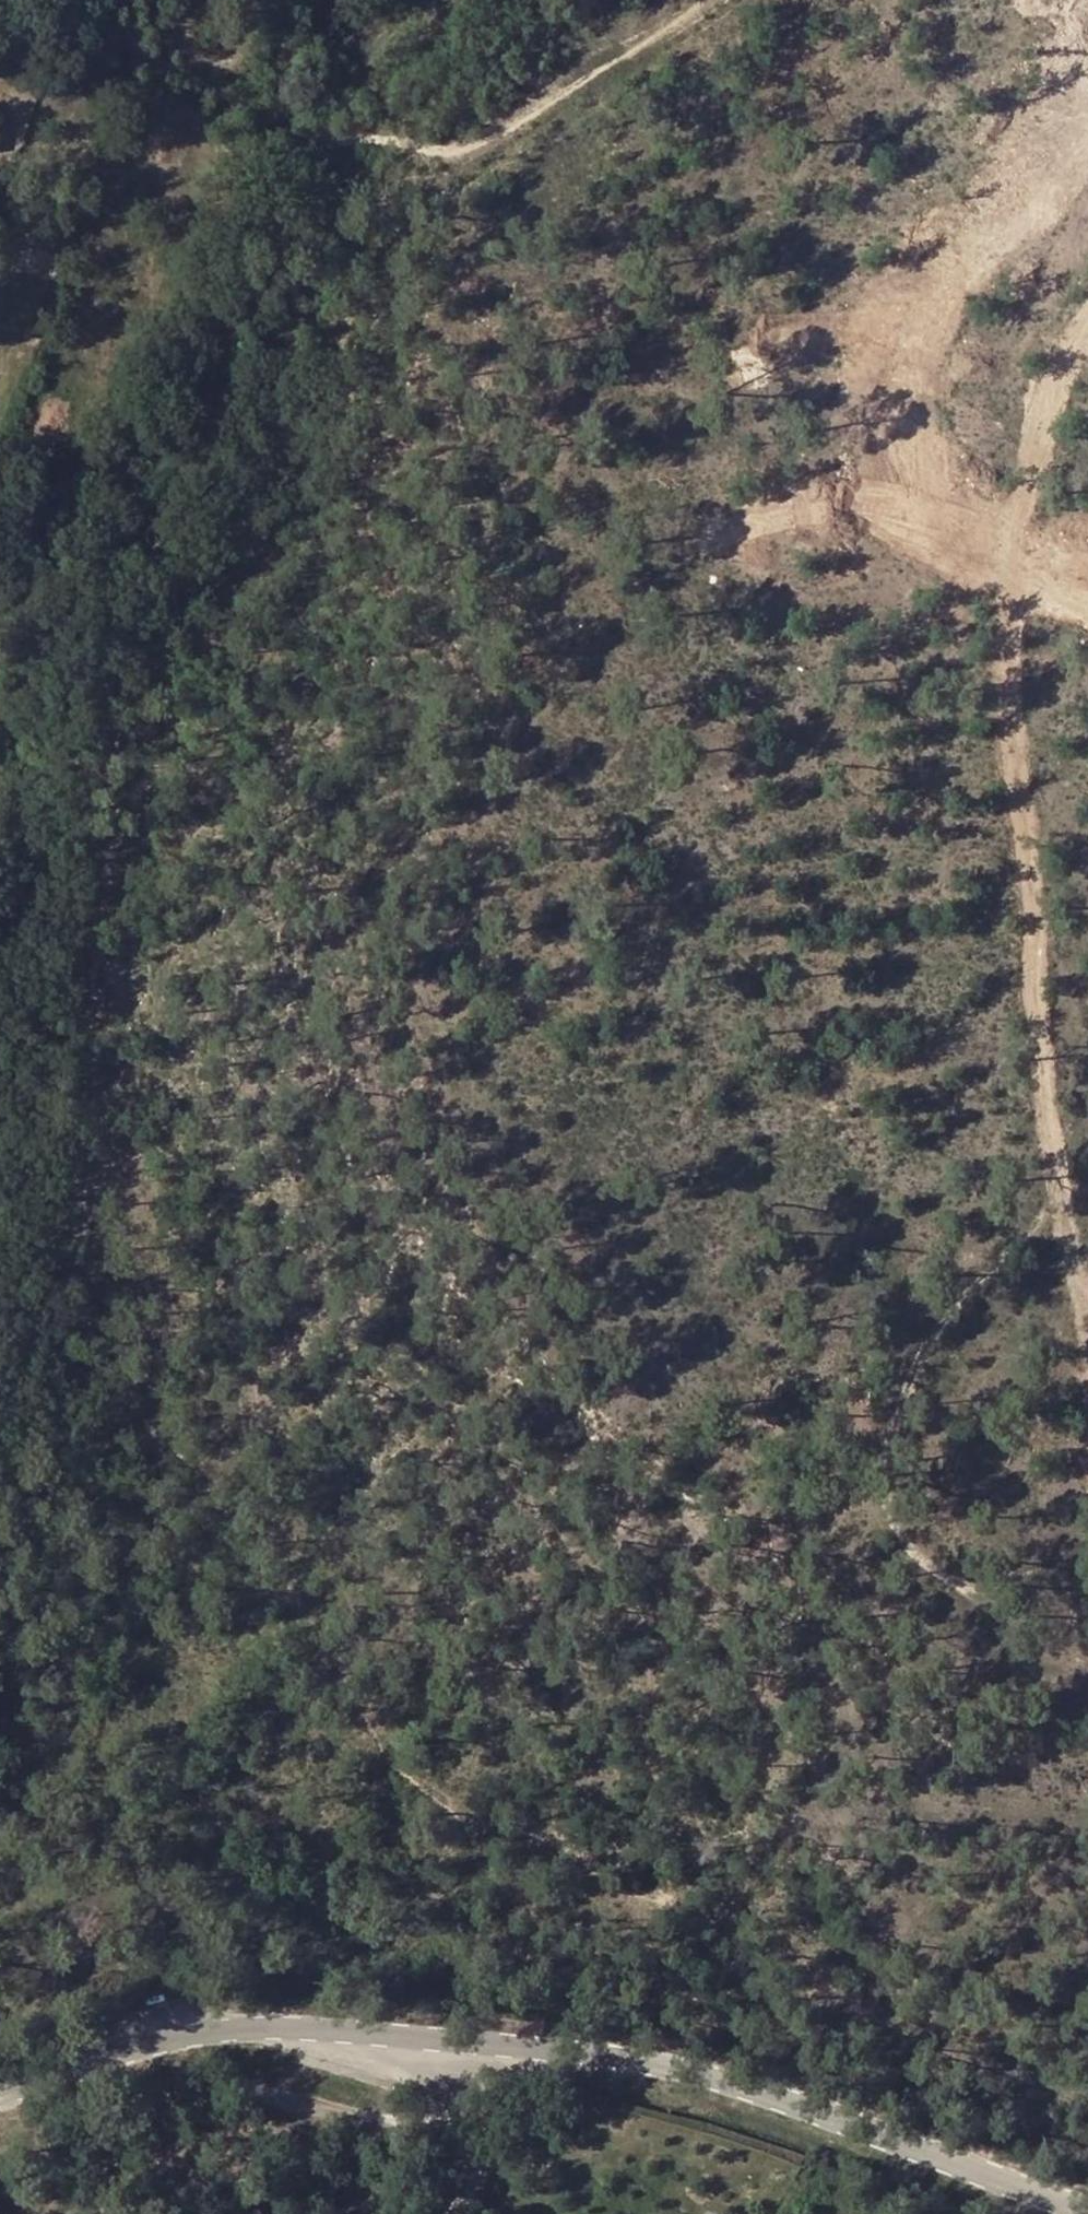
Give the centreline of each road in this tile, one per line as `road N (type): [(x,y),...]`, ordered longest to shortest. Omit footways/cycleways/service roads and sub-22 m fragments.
road 1 (track): [(1087,359),(1010,596),(1003,679),(1015,853),(1059,1186),(1087,1269)]
road 2 (tertiary): [(542,2046),(659,2065),(1087,2203)]
road 3 (tertiary): [(0,2106),(227,2037),(314,2032),(542,2046)]
road 4 (residential): [(542,2046),(524,2114),(456,2213)]

